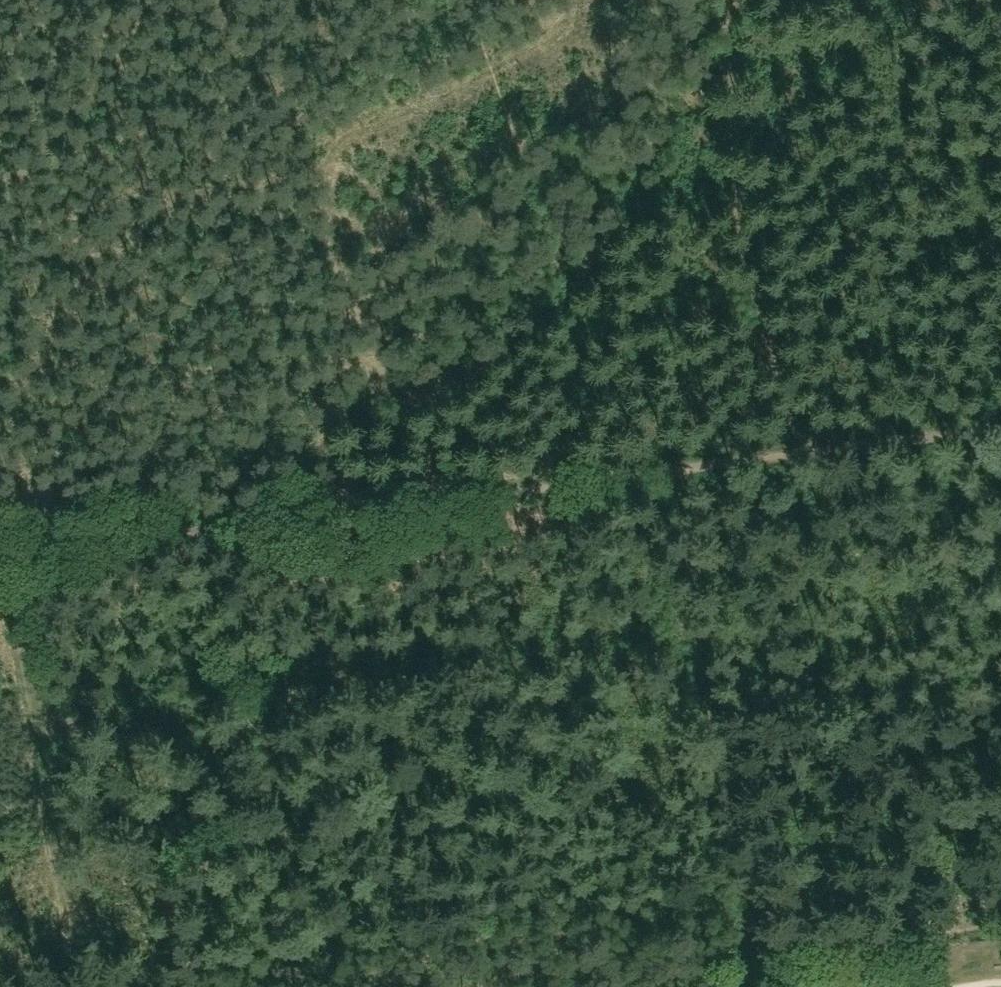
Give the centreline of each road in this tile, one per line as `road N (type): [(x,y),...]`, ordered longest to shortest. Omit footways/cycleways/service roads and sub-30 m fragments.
road 1 (track): [(813,451),(747,285),(720,131),(718,0)]
road 2 (track): [(675,468),(319,514)]
road 3 (track): [(319,514),(0,555)]
road 4 (track): [(1000,428),(813,451)]
road 5 (track): [(675,468),(813,451)]

